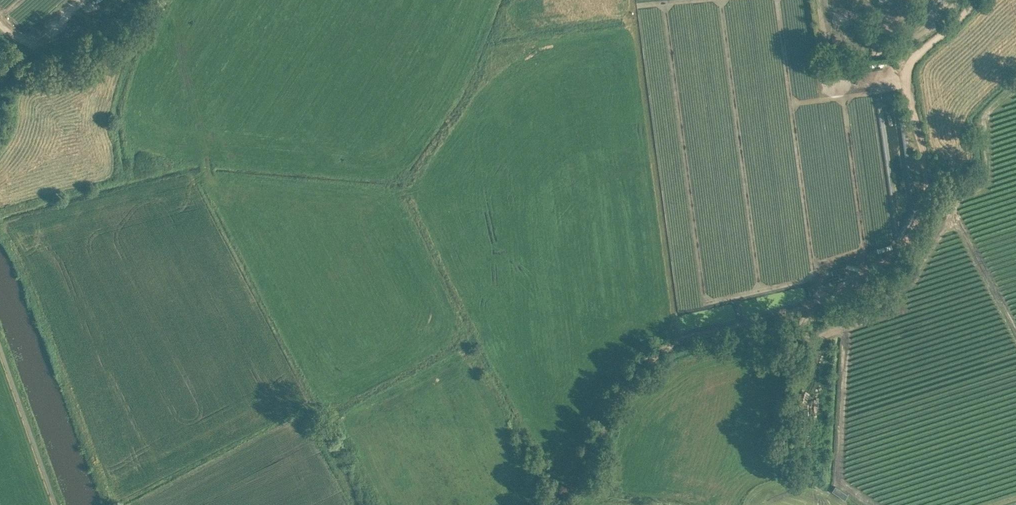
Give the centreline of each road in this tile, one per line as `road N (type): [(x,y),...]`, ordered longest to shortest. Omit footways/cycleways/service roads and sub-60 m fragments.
road 1 (track): [(977,0),(905,75),(929,183),(893,262),(828,304),(667,347),(622,389),(587,473),(555,504)]

